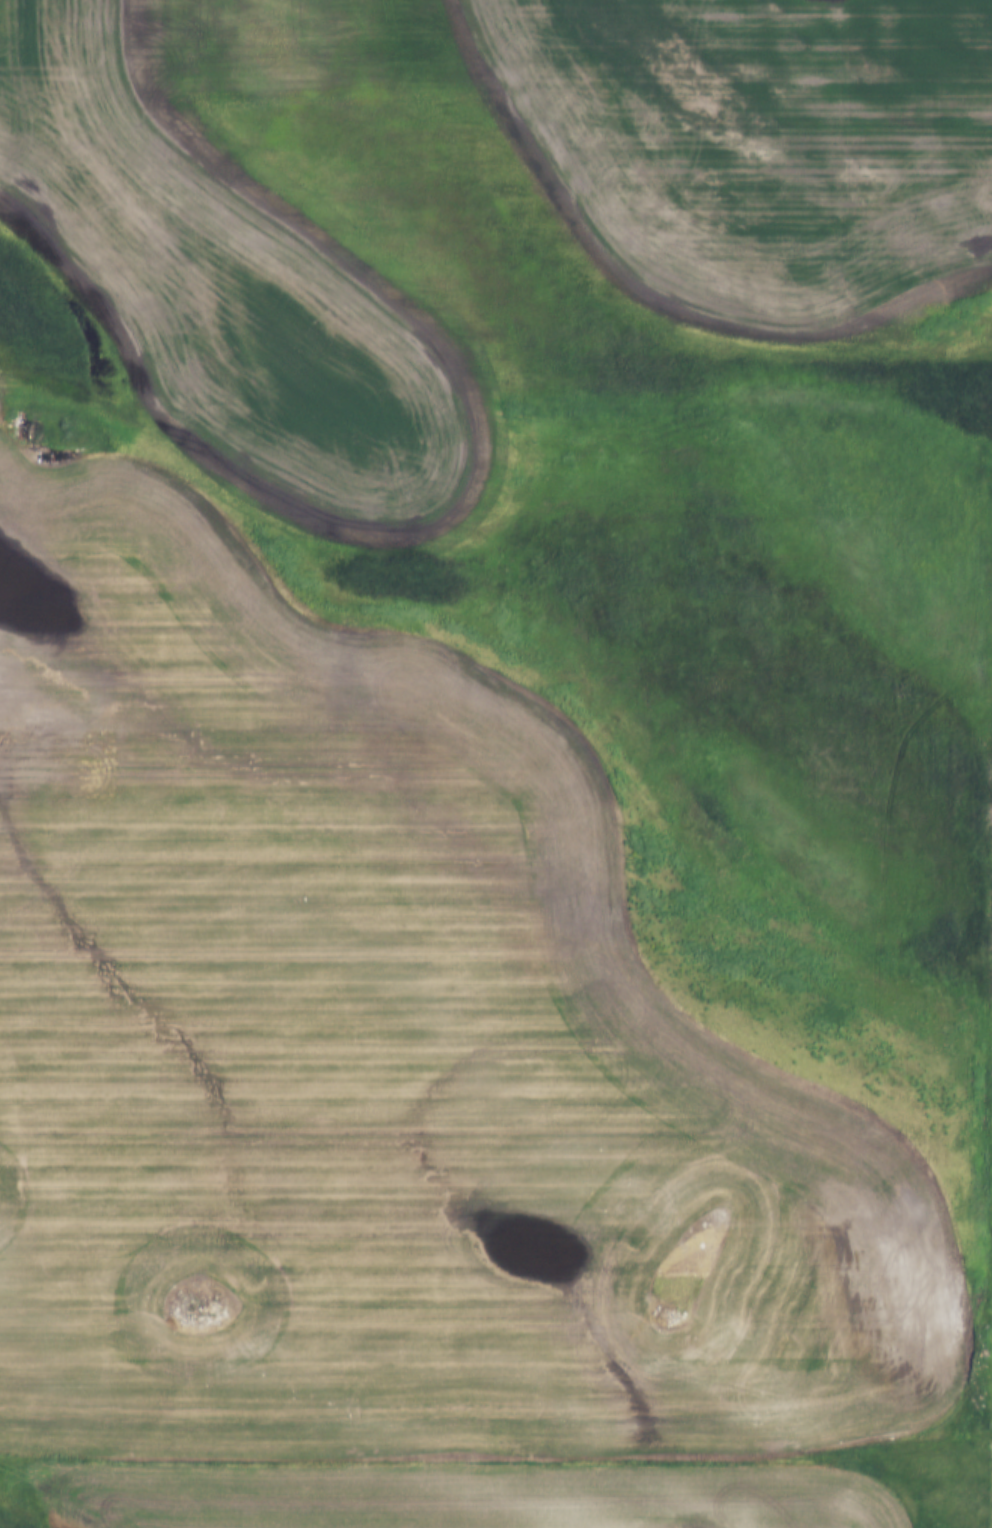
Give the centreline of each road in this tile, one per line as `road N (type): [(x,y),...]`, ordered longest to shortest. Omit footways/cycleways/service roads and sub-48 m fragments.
road 1 (track): [(987,1427),(916,1454),(0,1454)]

